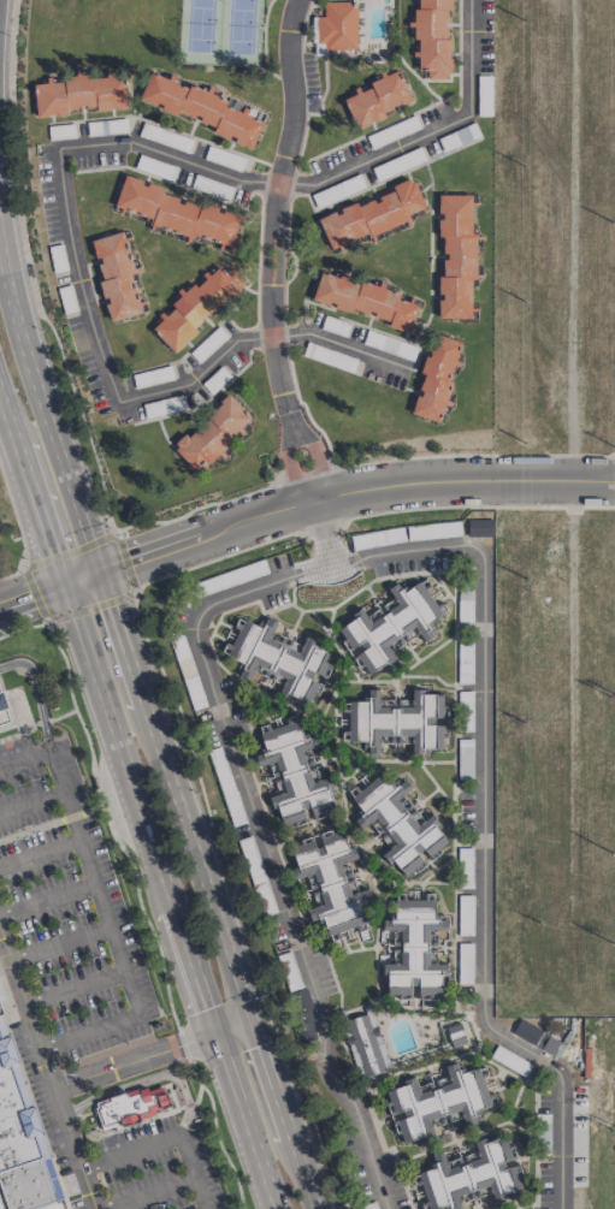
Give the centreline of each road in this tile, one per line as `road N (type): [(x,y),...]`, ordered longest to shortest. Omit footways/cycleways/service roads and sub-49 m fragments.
road 1 (secondary): [(328,1208),(88,545),(0,249)]
road 2 (secondary): [(0,388),(269,1208)]
road 3 (tertiary): [(614,480),(480,481),(301,512),(0,606)]
road 4 (residential): [(290,407),(272,308),(276,192),(291,111),(289,29),(299,0)]
road 5 (residential): [(471,0),(469,111),(317,184),(277,183)]
road 6 (residential): [(117,402),(76,269),(59,150)]
road 7 (residential): [(59,150),(128,141),(219,174),(277,183)]
road 8 (residential): [(273,331),(242,342),(195,379),(117,402)]
road 9 (residential): [(273,331),(306,333),(408,369)]

